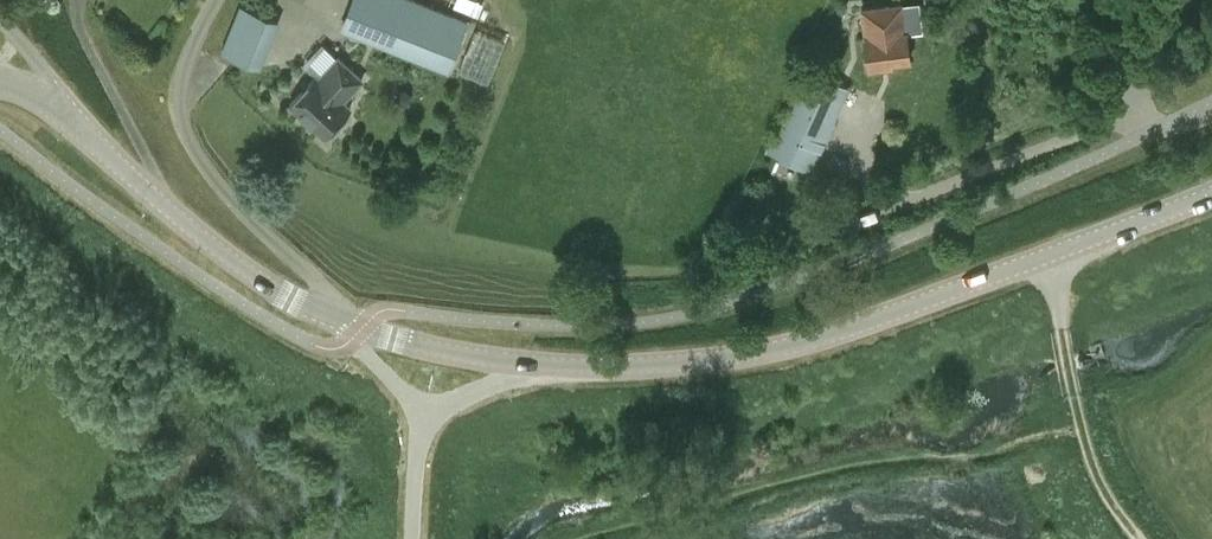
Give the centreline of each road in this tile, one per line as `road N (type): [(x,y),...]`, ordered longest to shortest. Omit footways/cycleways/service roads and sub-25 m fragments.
road 1 (tertiary): [(362,327),(493,359),(606,367),(801,344),(1211,194)]
road 2 (residential): [(219,0),(179,88),(192,147),(227,195),(362,327)]
road 3 (tertiary): [(70,115),(189,229),(311,308),(362,327)]
road 4 (track): [(1085,429),(1051,254)]
road 5 (track): [(424,417),(542,363)]
road 6 (unclassified): [(0,14),(26,41),(70,115)]
road 7 (track): [(1137,538),(1093,469),(1085,429)]
road 8 (track): [(424,417),(412,538)]

